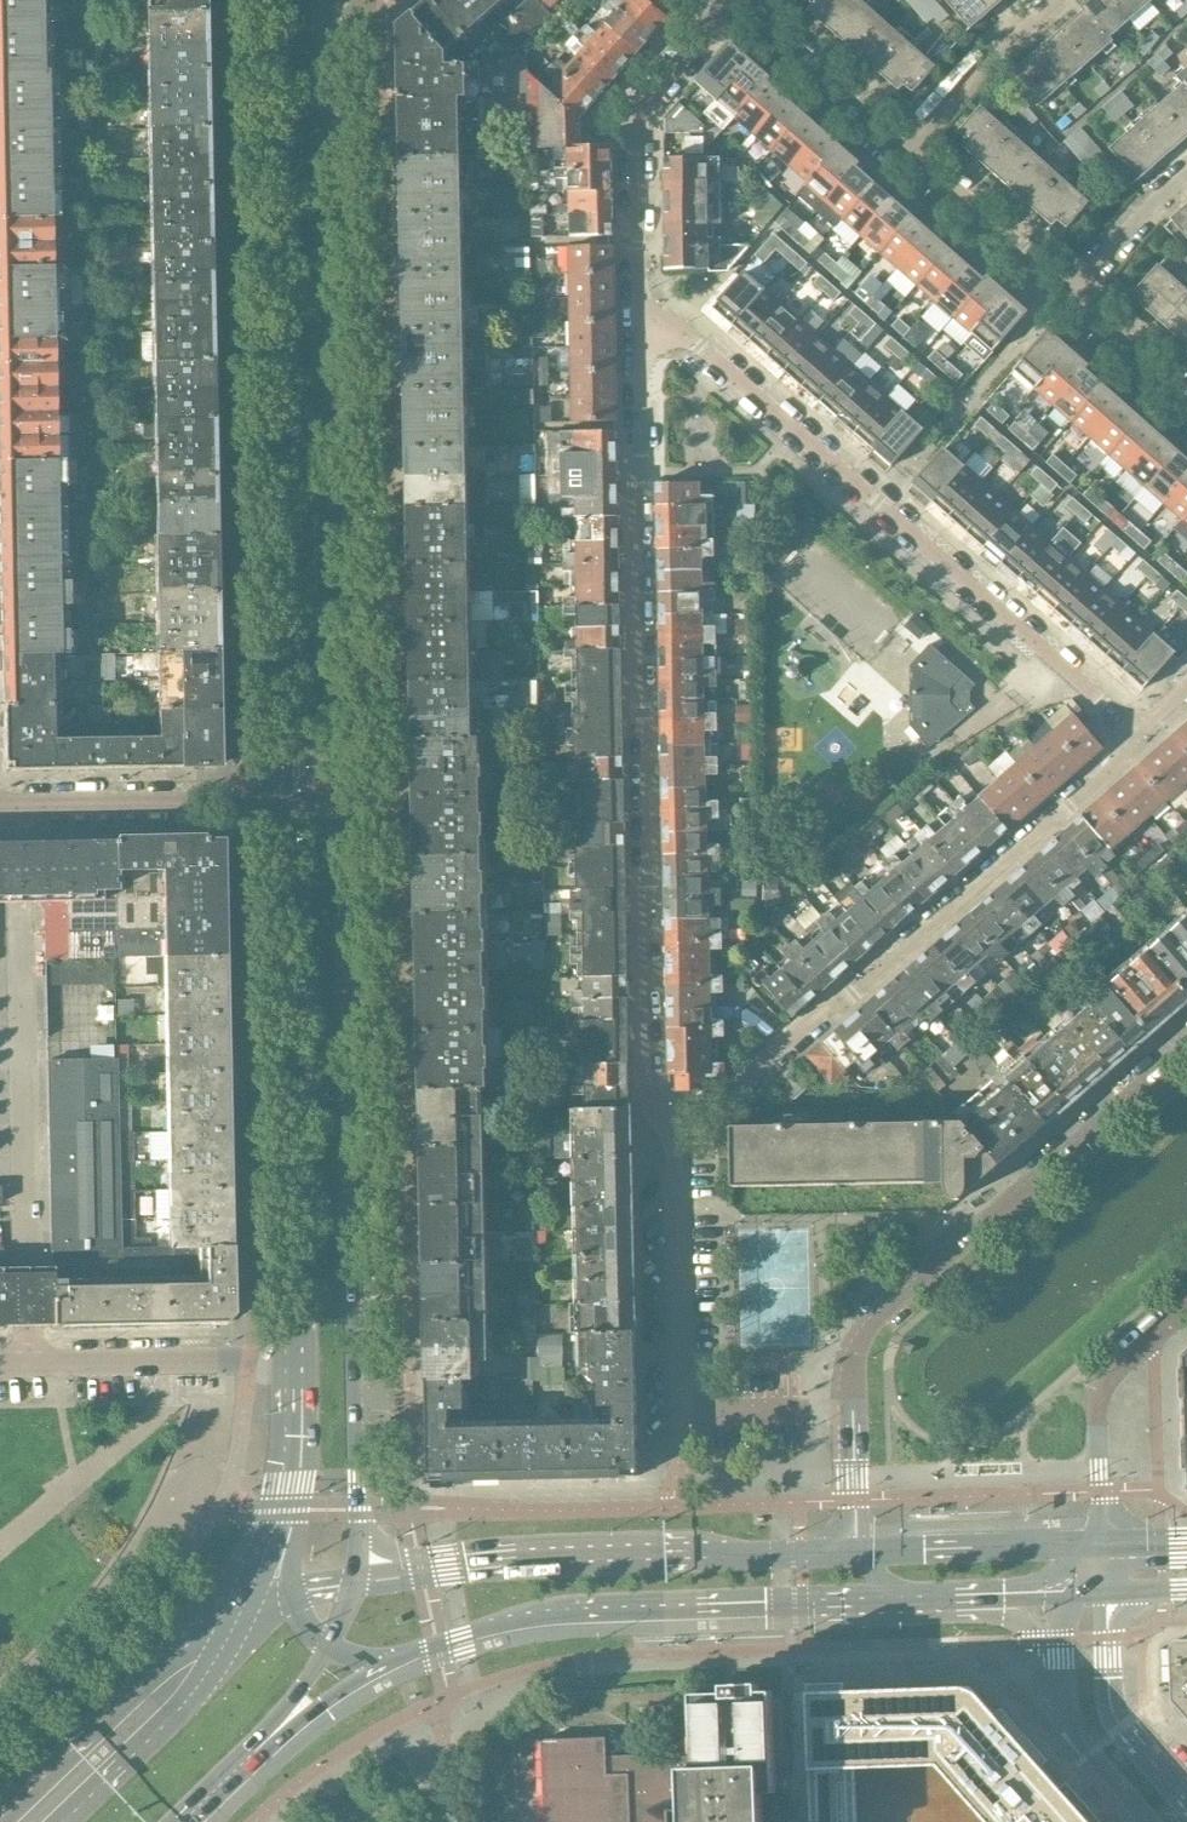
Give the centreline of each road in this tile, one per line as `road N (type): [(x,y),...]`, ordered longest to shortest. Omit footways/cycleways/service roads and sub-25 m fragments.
road 1 (secondary): [(357,1515),(326,0)]
road 2 (residential): [(640,321),(637,566),(651,864),(645,1082),(650,1104),(677,1139)]
road 3 (secondary): [(282,0),(299,794)]
road 4 (residential): [(640,321),(698,347),(1135,730)]
road 5 (residential): [(677,1139),(1071,808),(1109,773),(1135,730)]
road 6 (secondary): [(299,794),(304,1085),(297,1357)]
road 7 (residential): [(27,1362),(18,805)]
road 8 (primary): [(386,1671),(492,1629),(564,1613),(902,1601)]
road 9 (residential): [(1186,1054),(890,1306),(860,1344),(853,1409)]
road 10 (primary): [(859,1549),(420,1566)]
road 11 (residential): [(742,11),(711,31),(636,123),(640,321)]
road 12 (primary): [(258,1611),(30,1821)]
road 13 (residential): [(18,805),(299,794)]
road 14 (residential): [(677,1139),(679,1409)]
road 15 (residential): [(1103,1544),(1101,1389),(1186,1313)]
road 16 (residential): [(1056,1597),(1066,1687),(1082,1743),(1146,1821)]
road 17 (primary): [(1103,1544),(859,1549)]
road 18 (residential): [(1186,1797),(1114,1716),(1105,1593)]
road 19 (residential): [(1066,299),(900,151)]
road 20 (residential): [(249,1358),(27,1362)]
road 21 (residential): [(900,151),(1061,0)]
road 22 (residential): [(900,151),(742,11)]
road 23 (primary): [(235,1783),(386,1671)]
road 24 (residential): [(853,1409),(679,1409)]
road 25 (residential): [(1186,180),(1066,299)]
road 26 (secondary): [(235,1783),(331,1651)]
road 27 (secondary): [(297,1357),(290,1516)]
road 28 (residential): [(1186,403),(1066,299)]
road 29 (primary): [(902,1601),(1056,1597)]
road 30 (residential): [(853,1409),(859,1549)]

